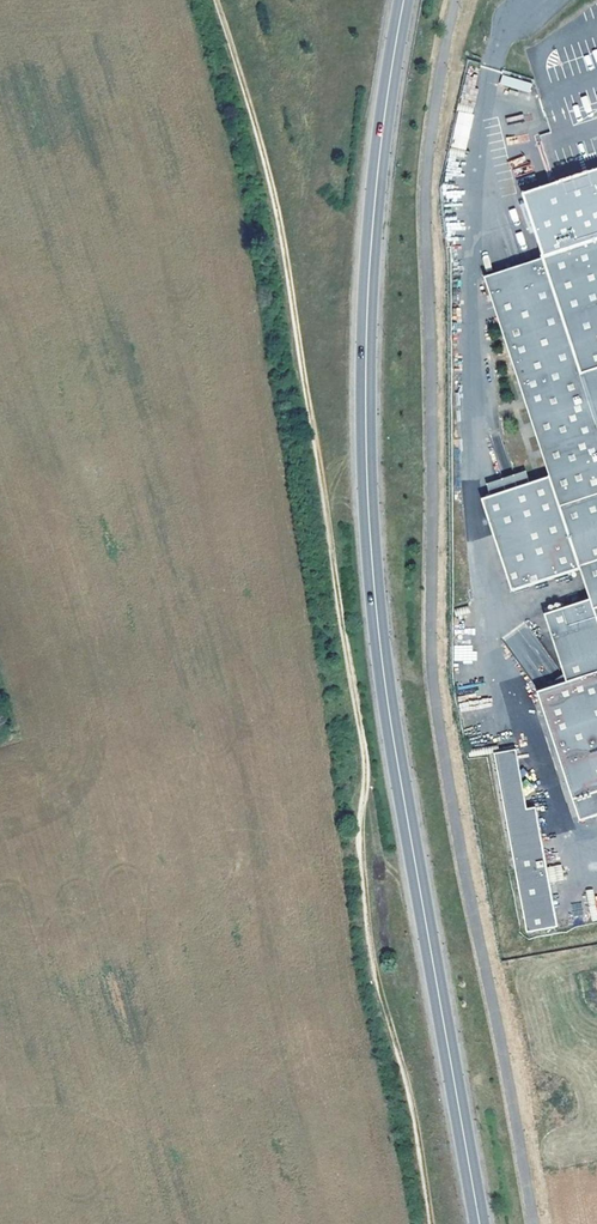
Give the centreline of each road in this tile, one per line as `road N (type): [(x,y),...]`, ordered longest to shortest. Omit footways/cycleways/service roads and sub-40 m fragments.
road 1 (track): [(215,0),(260,142),(285,253),(361,727),(358,832),(369,958),(405,1086),(429,1223)]
road 2 (primary): [(480,1223),(390,716),(370,546),(369,283),(404,0)]

